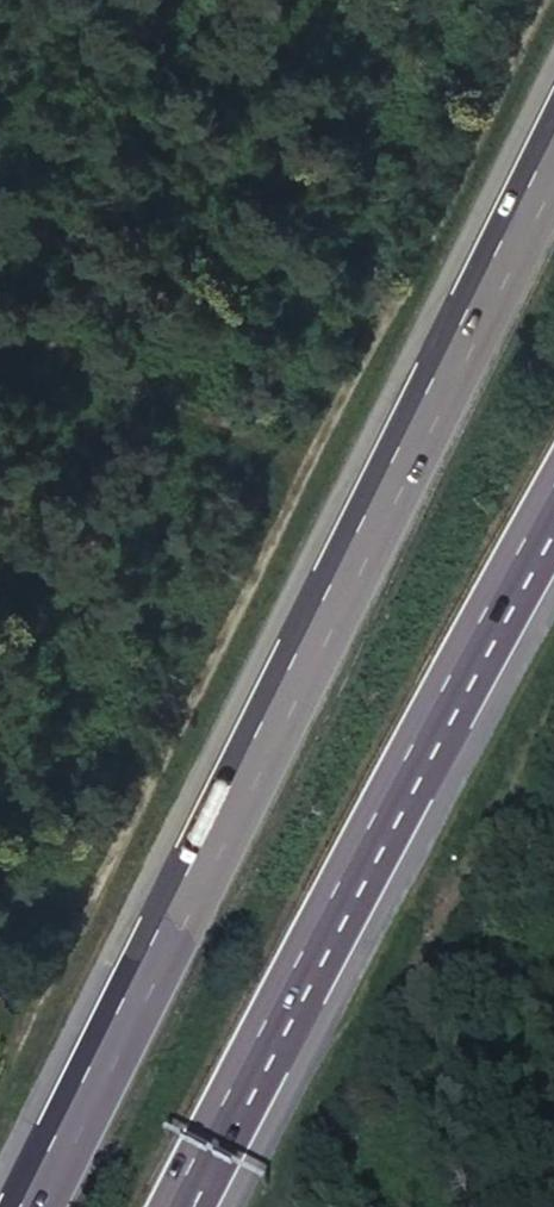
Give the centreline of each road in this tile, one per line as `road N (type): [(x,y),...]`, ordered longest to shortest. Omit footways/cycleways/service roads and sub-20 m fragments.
road 1 (track): [(0,1076),(535,0)]
road 2 (trunk): [(553,144),(24,1206)]
road 3 (trunk): [(182,1206),(553,512)]

